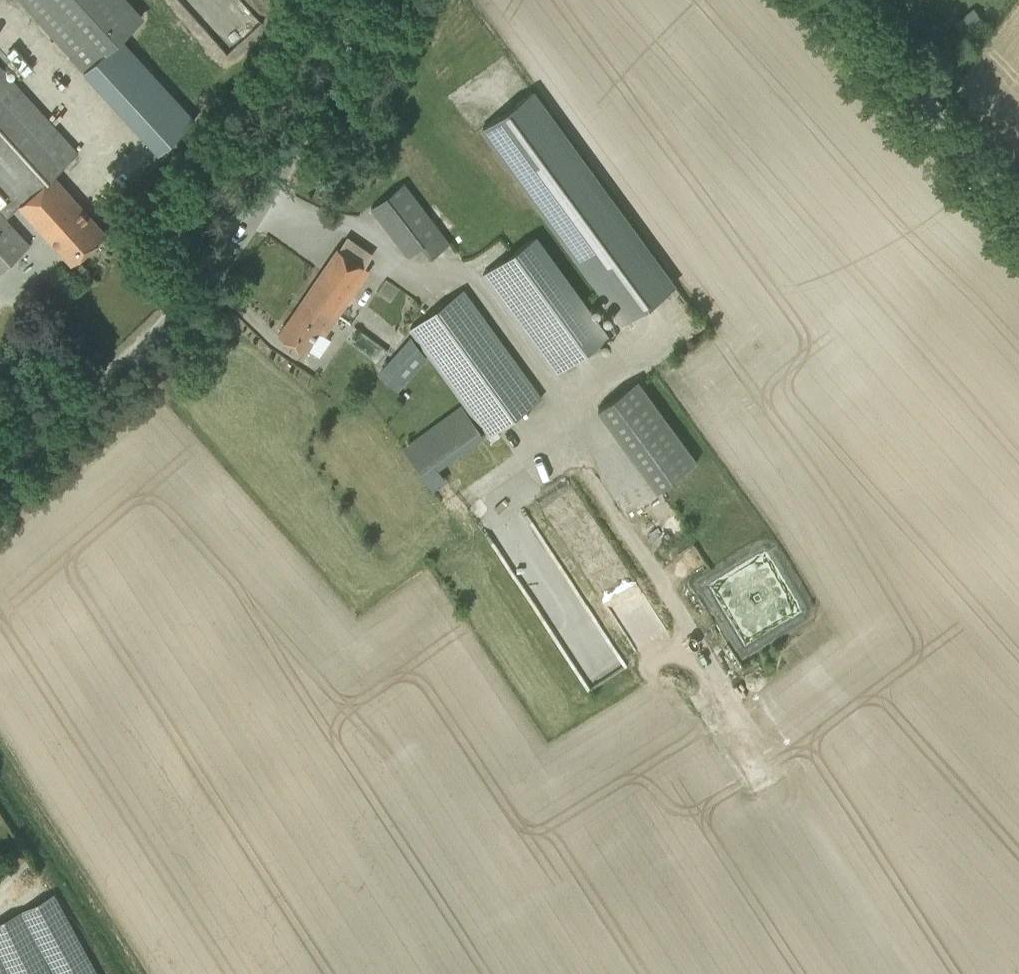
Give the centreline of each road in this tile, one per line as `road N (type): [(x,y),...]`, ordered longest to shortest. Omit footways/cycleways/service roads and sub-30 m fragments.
road 1 (unclassified): [(0,464),(116,377),(205,284),(266,200),(359,0)]
road 2 (unclassified): [(1018,189),(851,0)]

